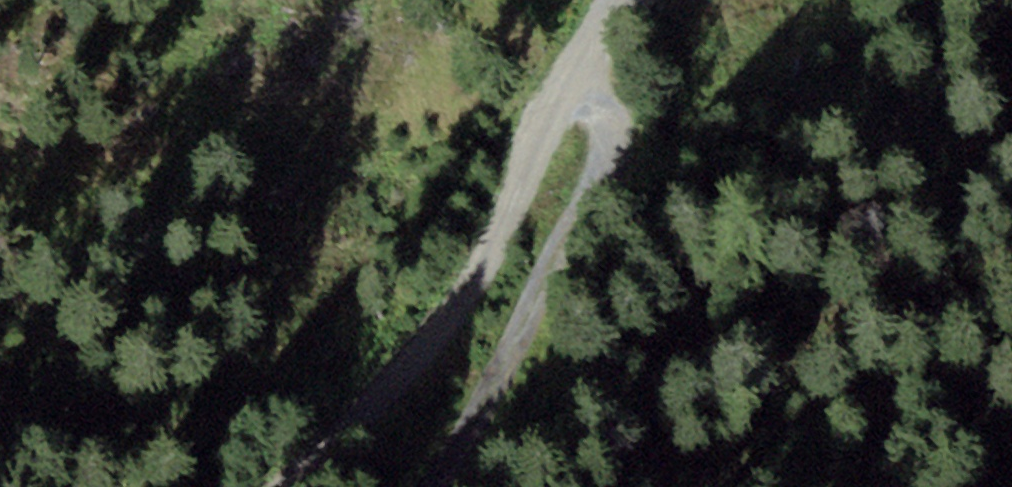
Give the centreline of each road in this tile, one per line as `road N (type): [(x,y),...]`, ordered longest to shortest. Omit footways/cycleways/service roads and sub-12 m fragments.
road 1 (track): [(284,486),(446,314),(625,0)]
road 2 (track): [(441,486),(605,144),(586,68)]

